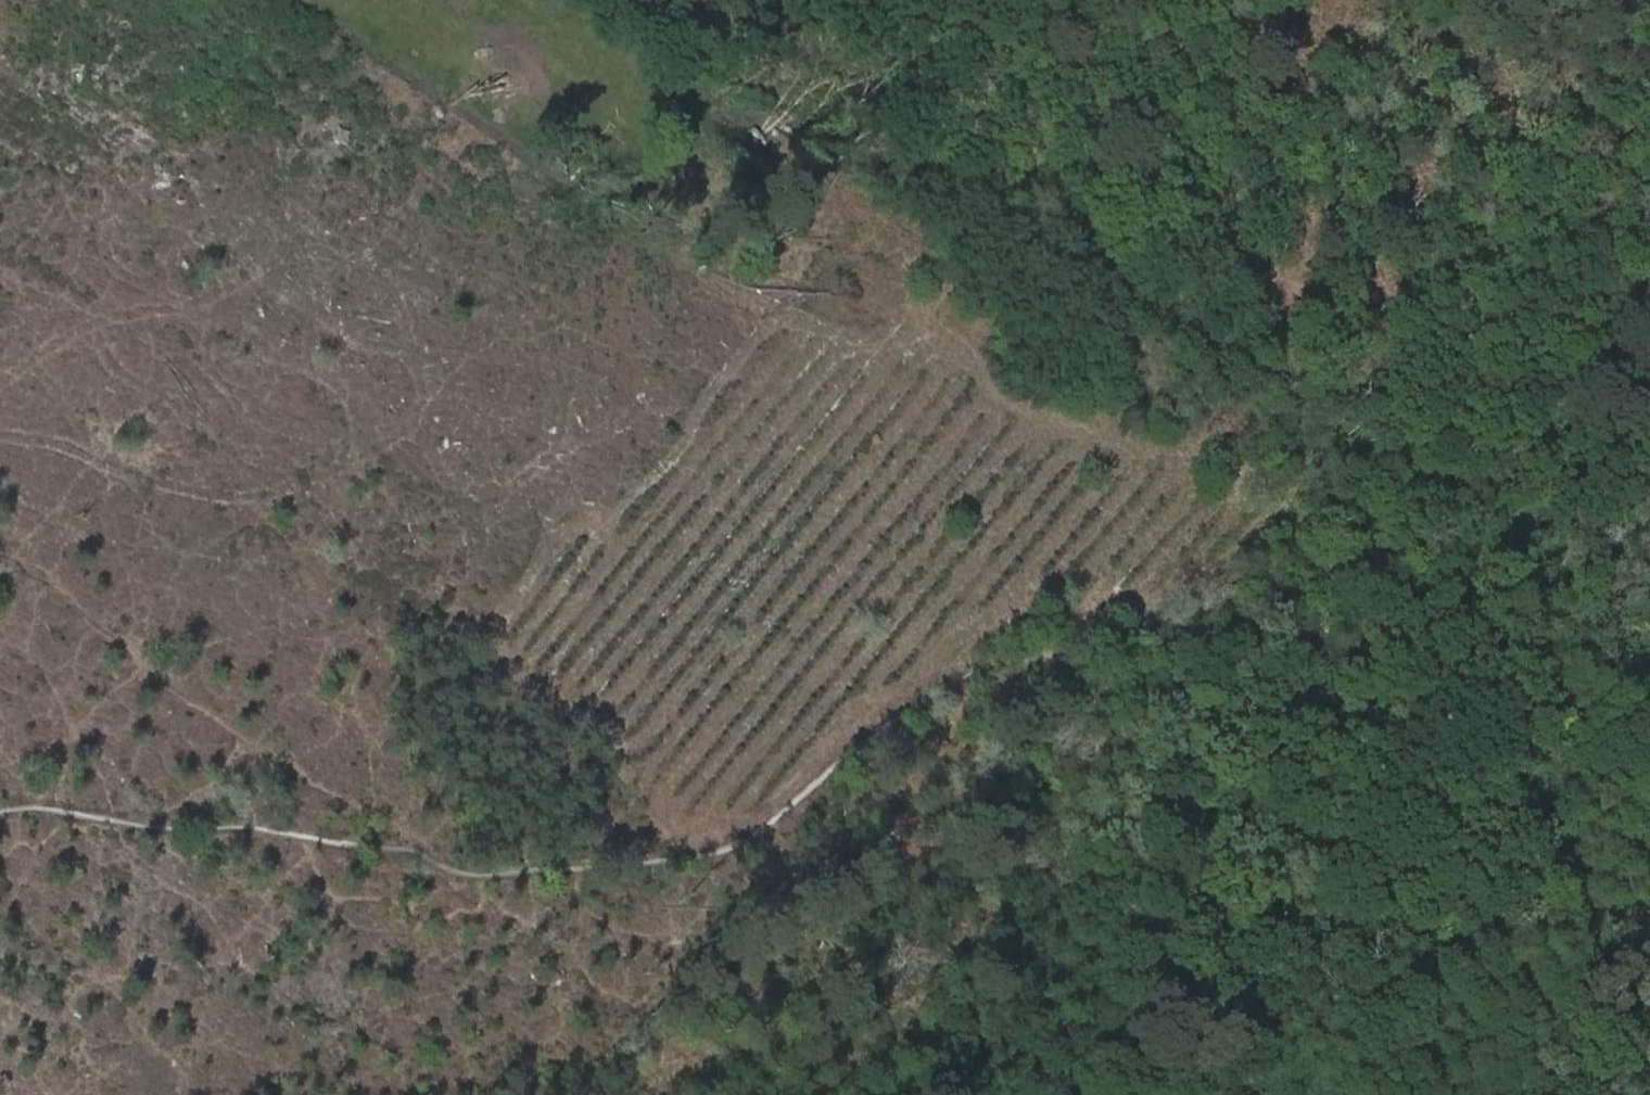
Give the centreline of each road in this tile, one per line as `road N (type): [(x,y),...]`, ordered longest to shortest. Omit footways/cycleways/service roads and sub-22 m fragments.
road 1 (track): [(0,808),(332,837),(489,876),(634,863),(746,843),(865,741),(974,672),(1165,623),(1267,573),(1337,669)]
road 2 (track): [(1276,1094),(1318,1011),(1315,953),(1328,872),(1323,787),(1362,547),(1511,285),(1649,135)]

